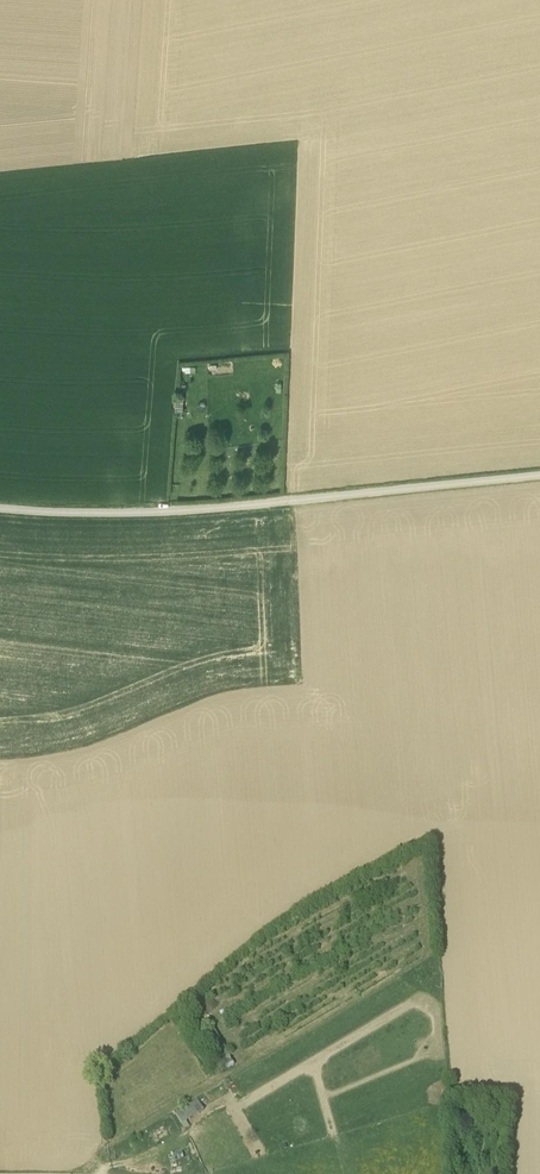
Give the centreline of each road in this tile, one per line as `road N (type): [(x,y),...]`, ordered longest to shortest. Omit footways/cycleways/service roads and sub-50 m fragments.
road 1 (unclassified): [(0,507),(192,509),(539,474)]

